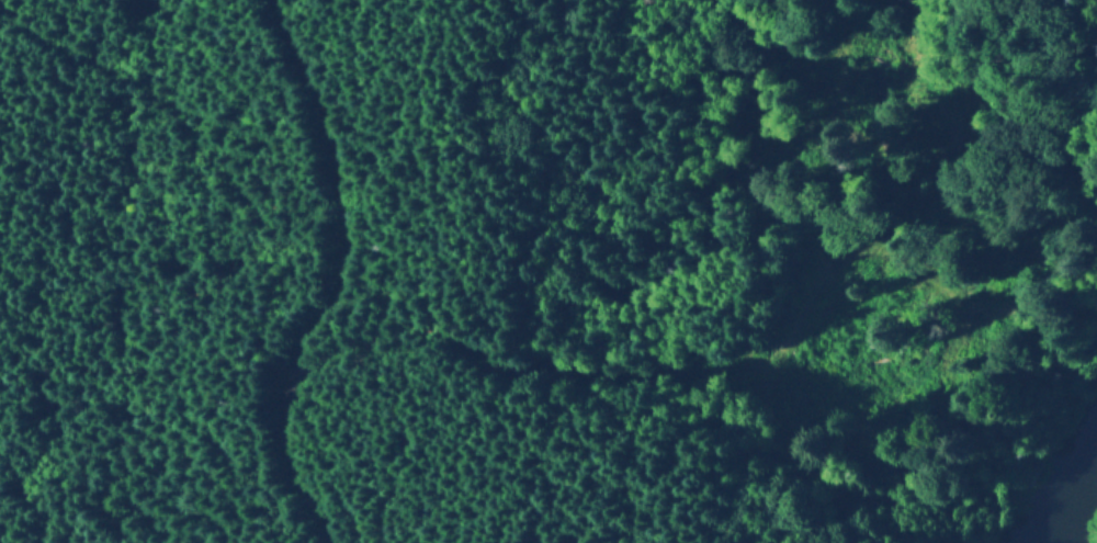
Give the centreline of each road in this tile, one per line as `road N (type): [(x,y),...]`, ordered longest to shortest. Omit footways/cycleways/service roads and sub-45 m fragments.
road 1 (track): [(675,542),(745,476),(857,342),(1096,117)]
road 2 (track): [(333,542),(272,420),(343,275),(277,0)]

